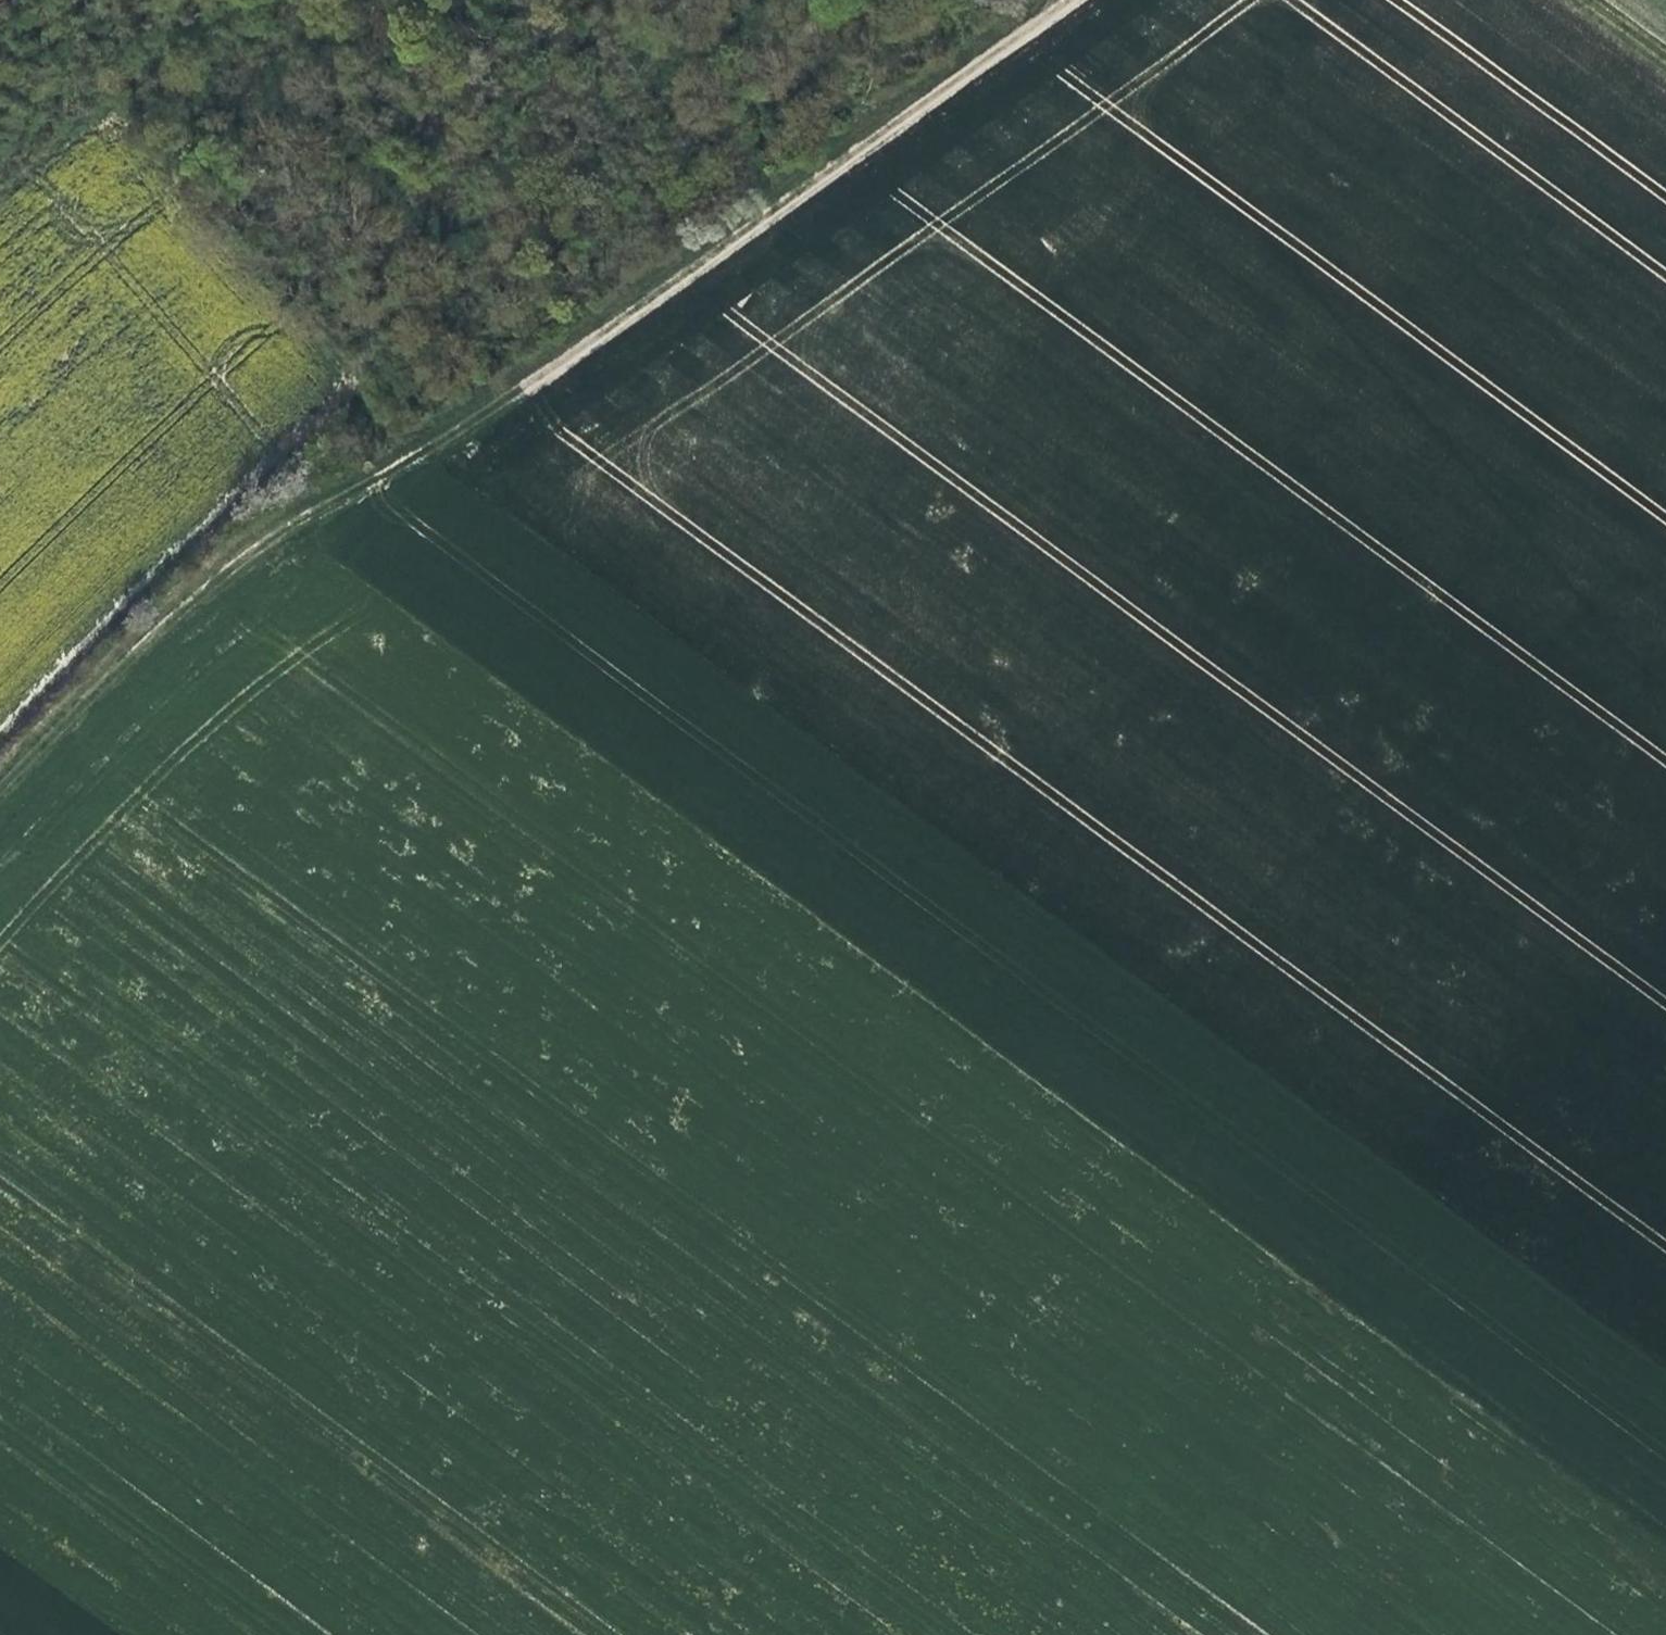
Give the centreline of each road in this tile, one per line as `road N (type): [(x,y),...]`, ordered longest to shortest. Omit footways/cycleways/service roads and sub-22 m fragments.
road 1 (track): [(0,797),(244,550),(485,420),(615,317),(1068,0)]

